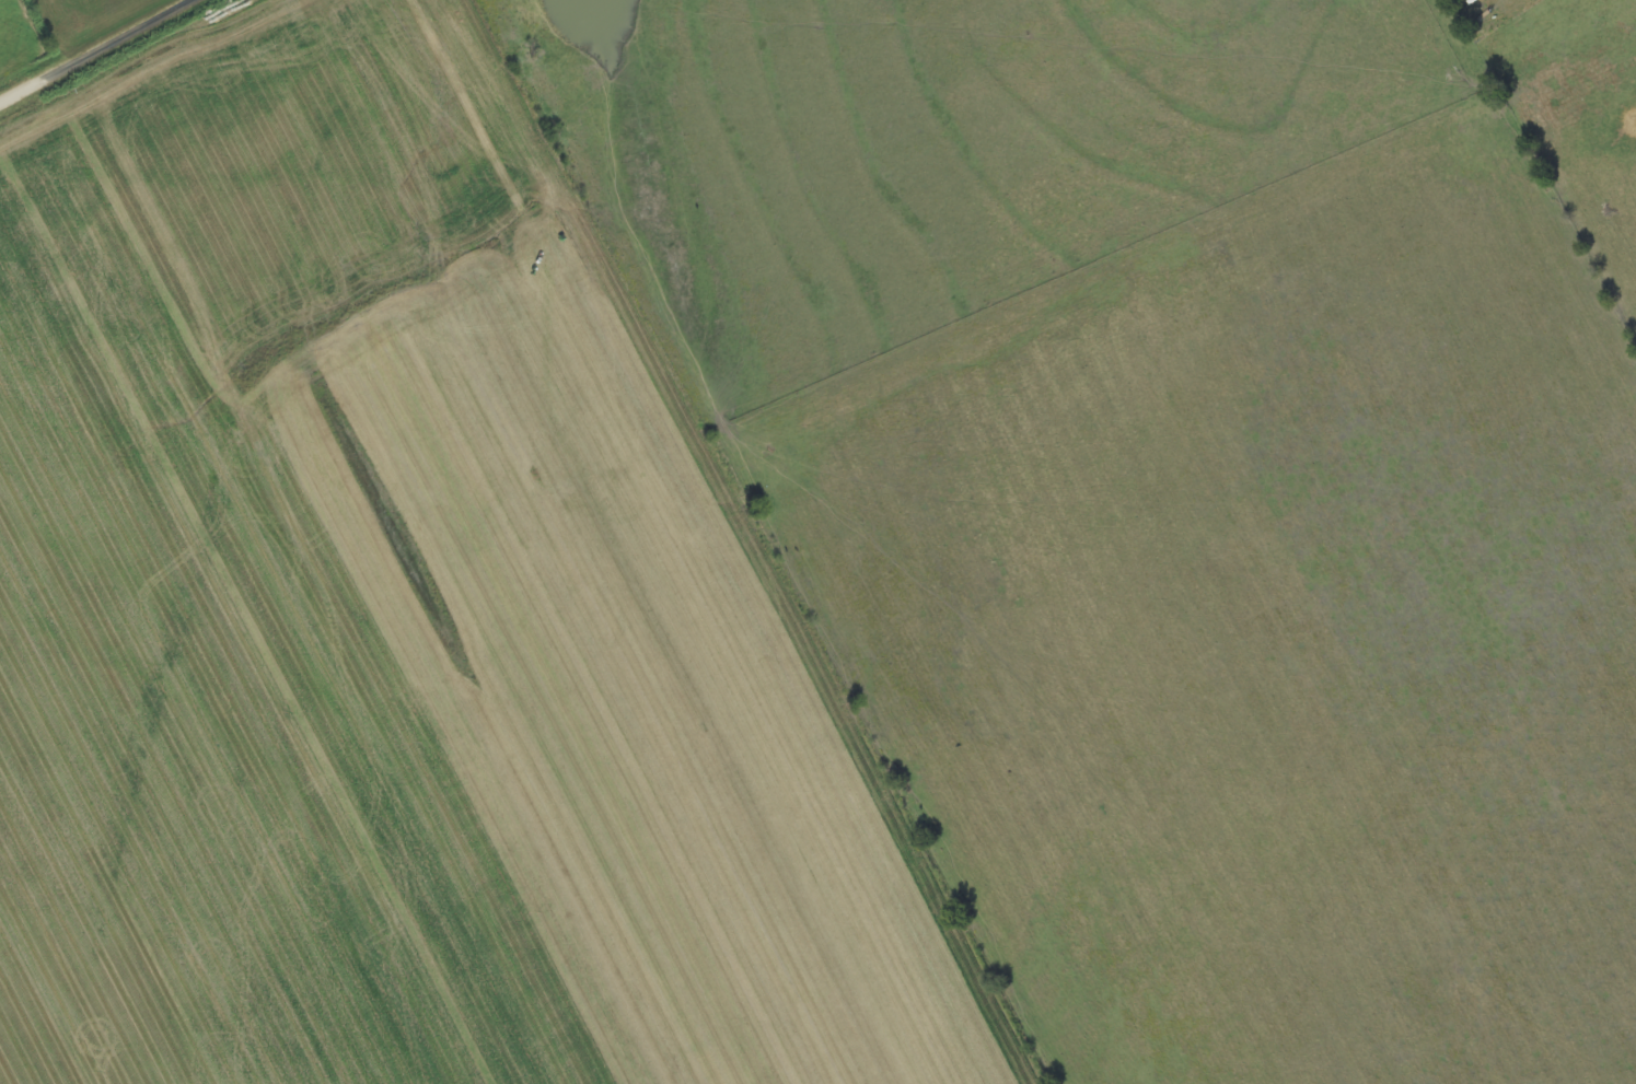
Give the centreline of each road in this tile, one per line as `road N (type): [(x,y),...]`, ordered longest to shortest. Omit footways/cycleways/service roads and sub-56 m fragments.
road 1 (residential): [(0,105),(191,0)]

